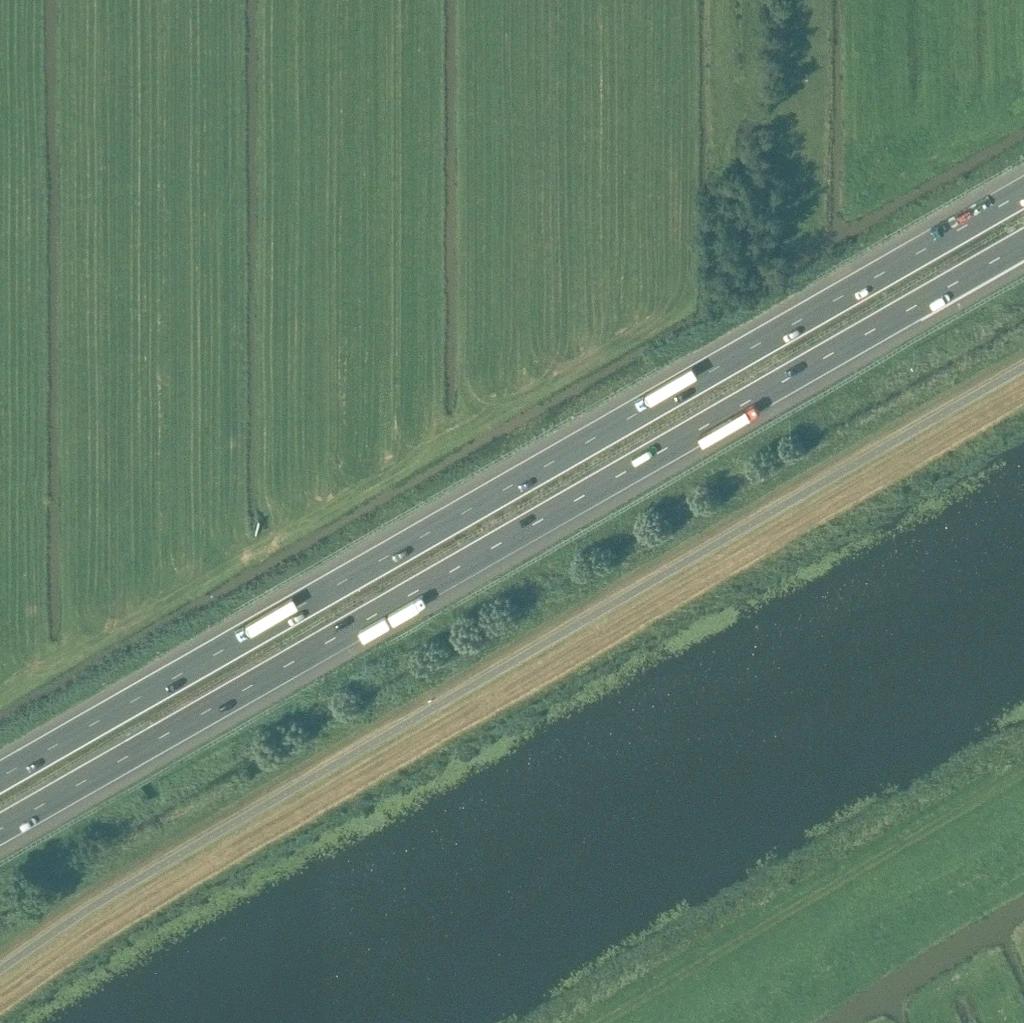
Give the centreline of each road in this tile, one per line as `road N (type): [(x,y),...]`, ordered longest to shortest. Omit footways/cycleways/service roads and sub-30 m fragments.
road 1 (motorway): [(1023,190),(0,775)]
road 2 (motorway): [(0,826),(1023,241)]
road 3 (track): [(1023,799),(645,1022)]

